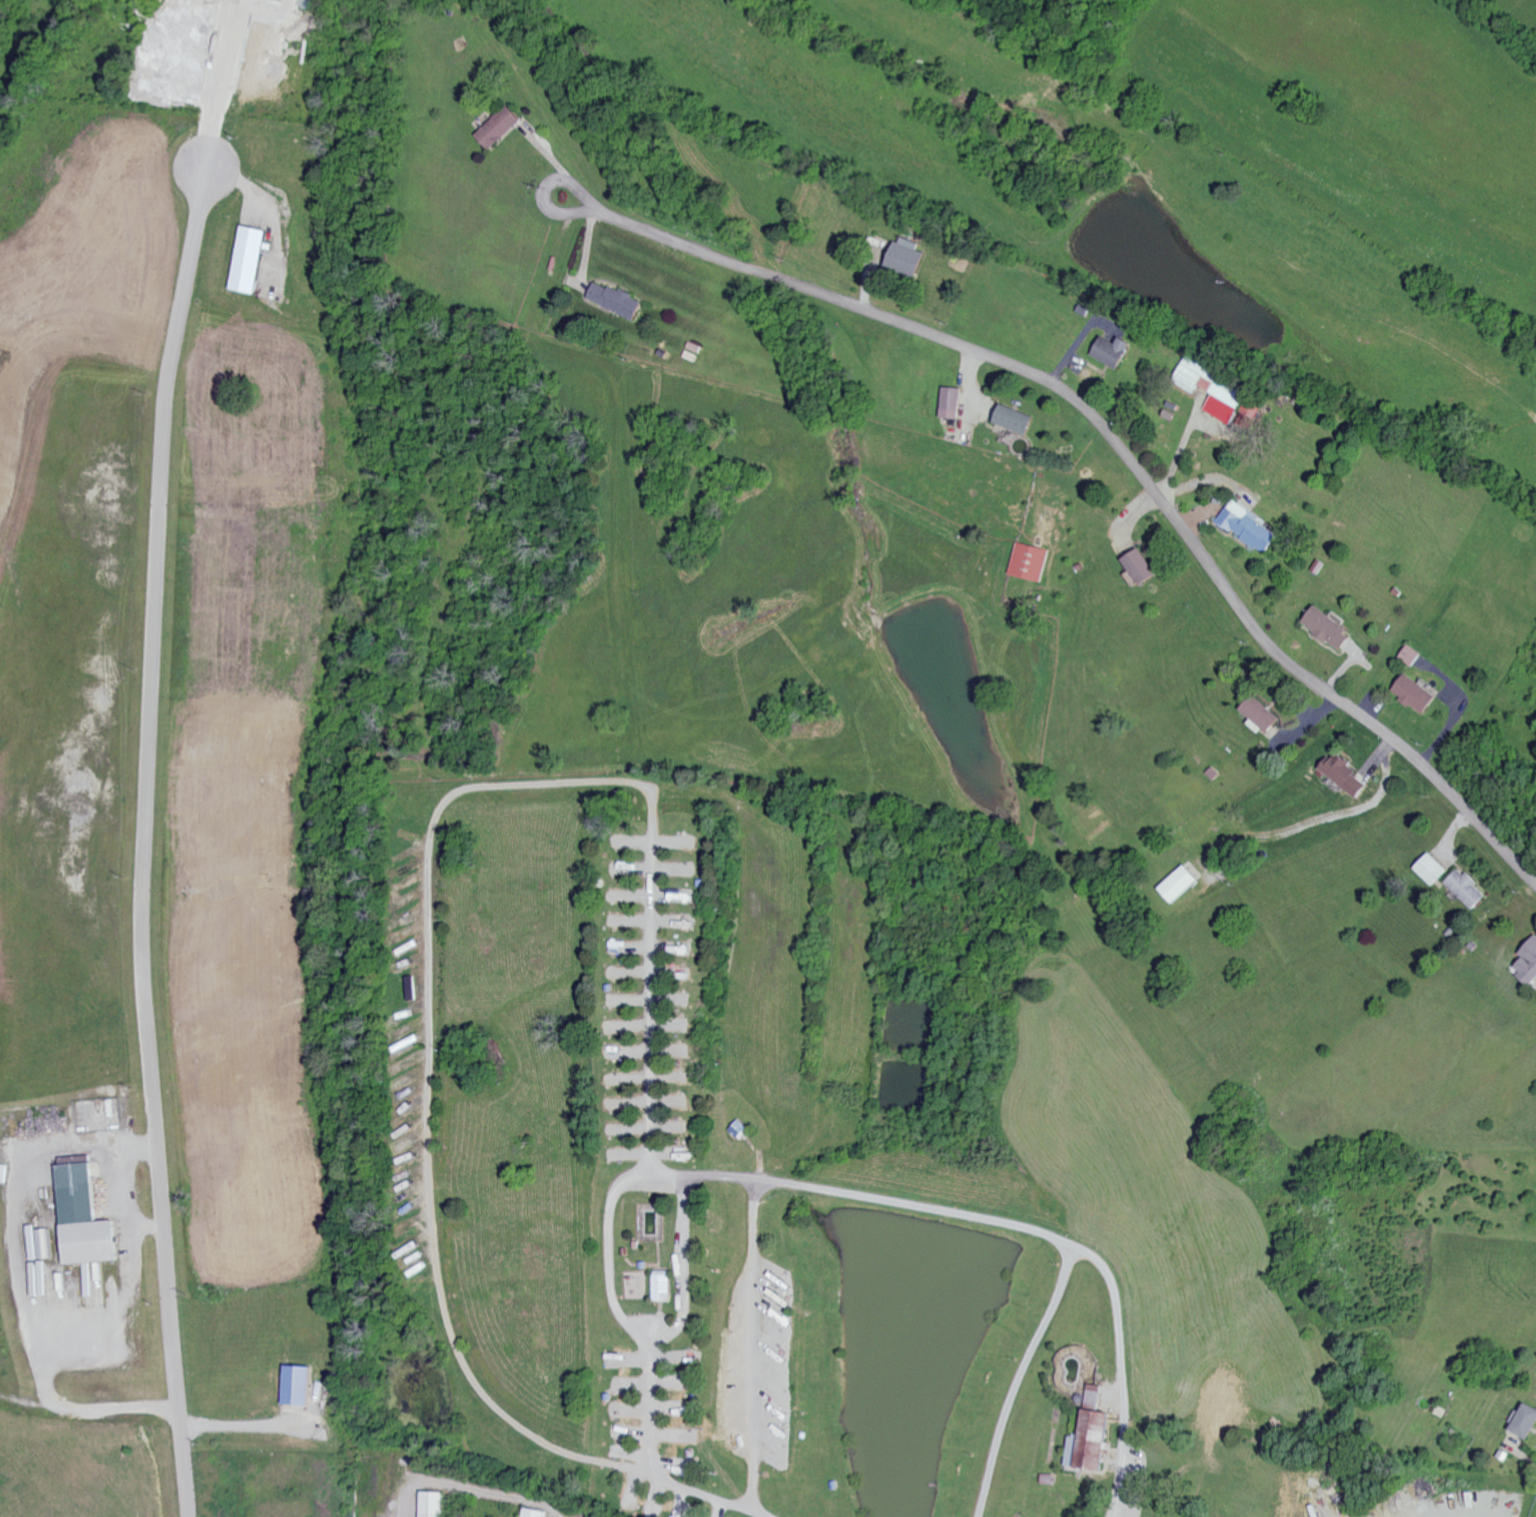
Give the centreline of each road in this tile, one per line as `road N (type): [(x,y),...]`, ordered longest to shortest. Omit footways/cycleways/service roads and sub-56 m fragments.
road 1 (residential): [(189,1516),(141,933),(168,365),(204,163)]
road 2 (residential): [(1535,885),(1425,767),(1273,649),(1077,402),(1017,369),(561,194)]

